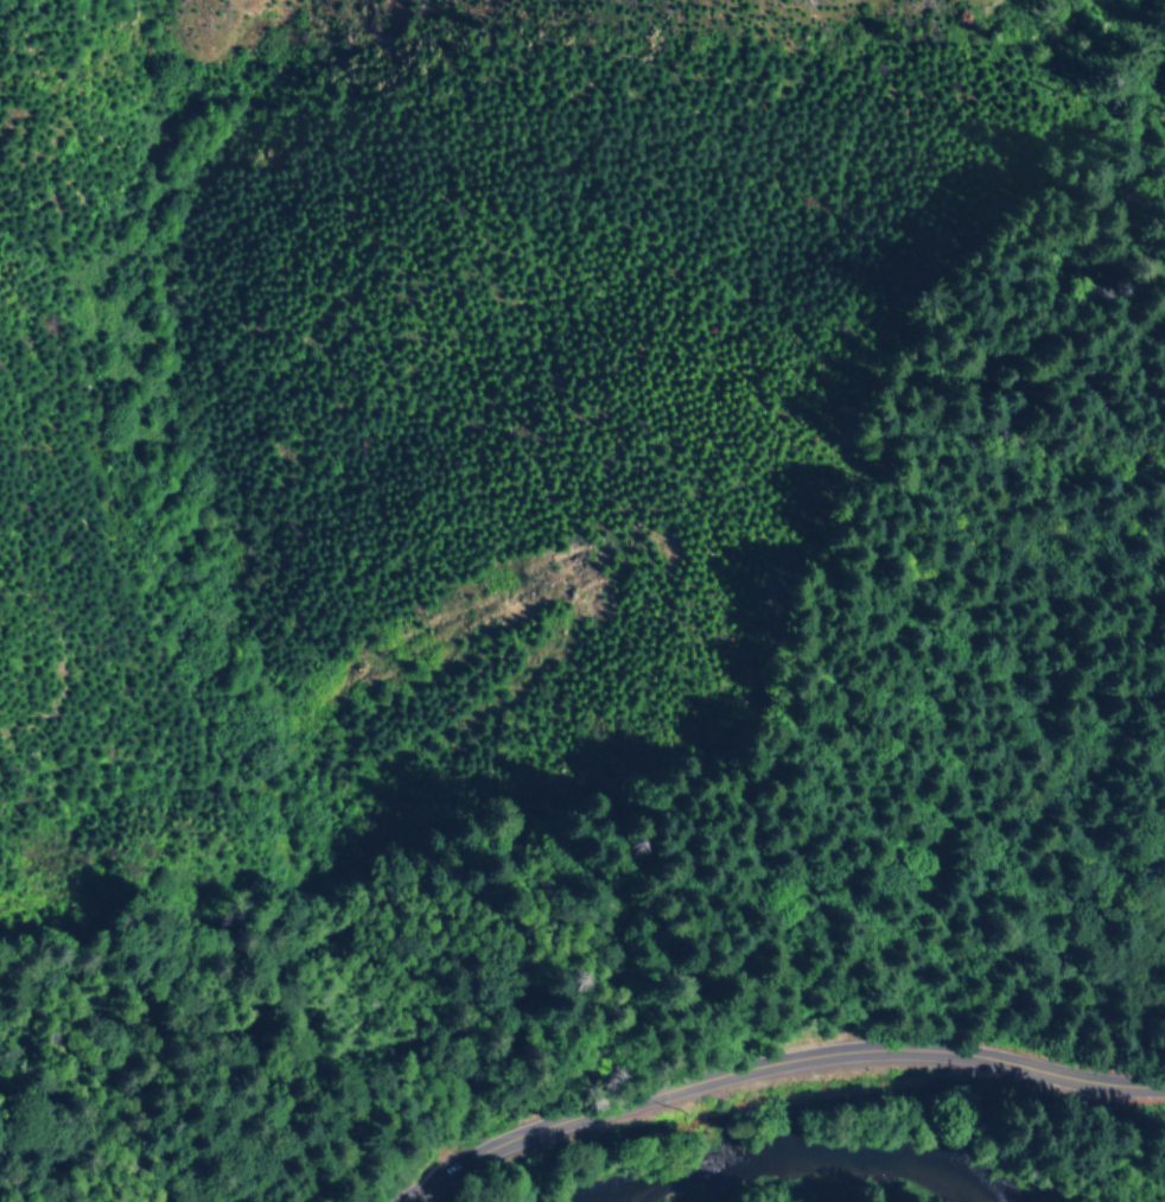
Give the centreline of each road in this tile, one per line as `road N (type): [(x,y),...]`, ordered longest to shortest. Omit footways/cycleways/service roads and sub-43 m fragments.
road 1 (secondary): [(394,1201),(461,1152),(747,1068),(963,1054),(1067,1081),(1164,1093)]

